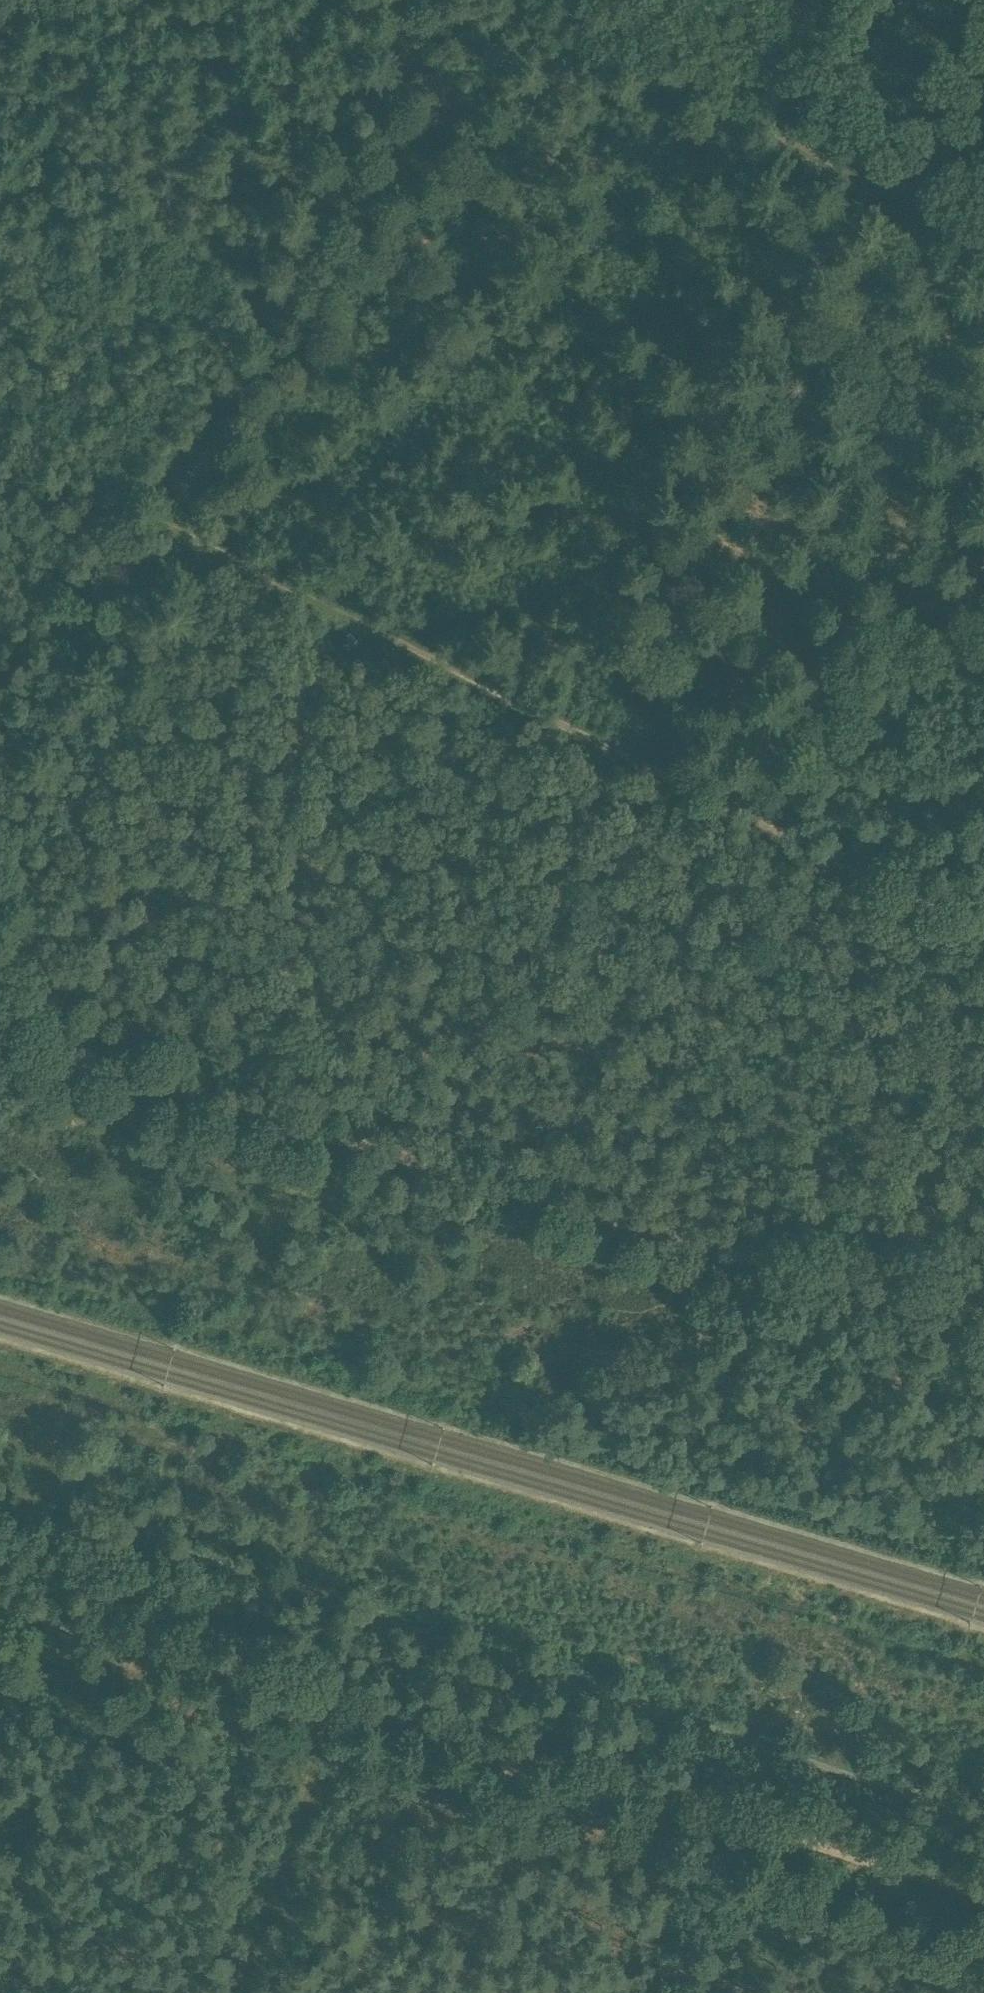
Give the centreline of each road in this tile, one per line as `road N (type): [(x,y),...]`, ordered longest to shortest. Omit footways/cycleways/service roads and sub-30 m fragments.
road 1 (track): [(0,1603),(983,1893)]
road 2 (track): [(983,1327),(0,1039)]
road 3 (track): [(983,934),(181,533)]
road 4 (track): [(181,533),(446,0)]
road 5 (track): [(508,0),(983,237)]
road 6 (track): [(983,444),(874,625),(811,751),(755,822)]
road 7 (track): [(336,1703),(235,1992)]
road 8 (track): [(0,443),(181,533)]
road 9 (track): [(667,1992),(729,1817)]

